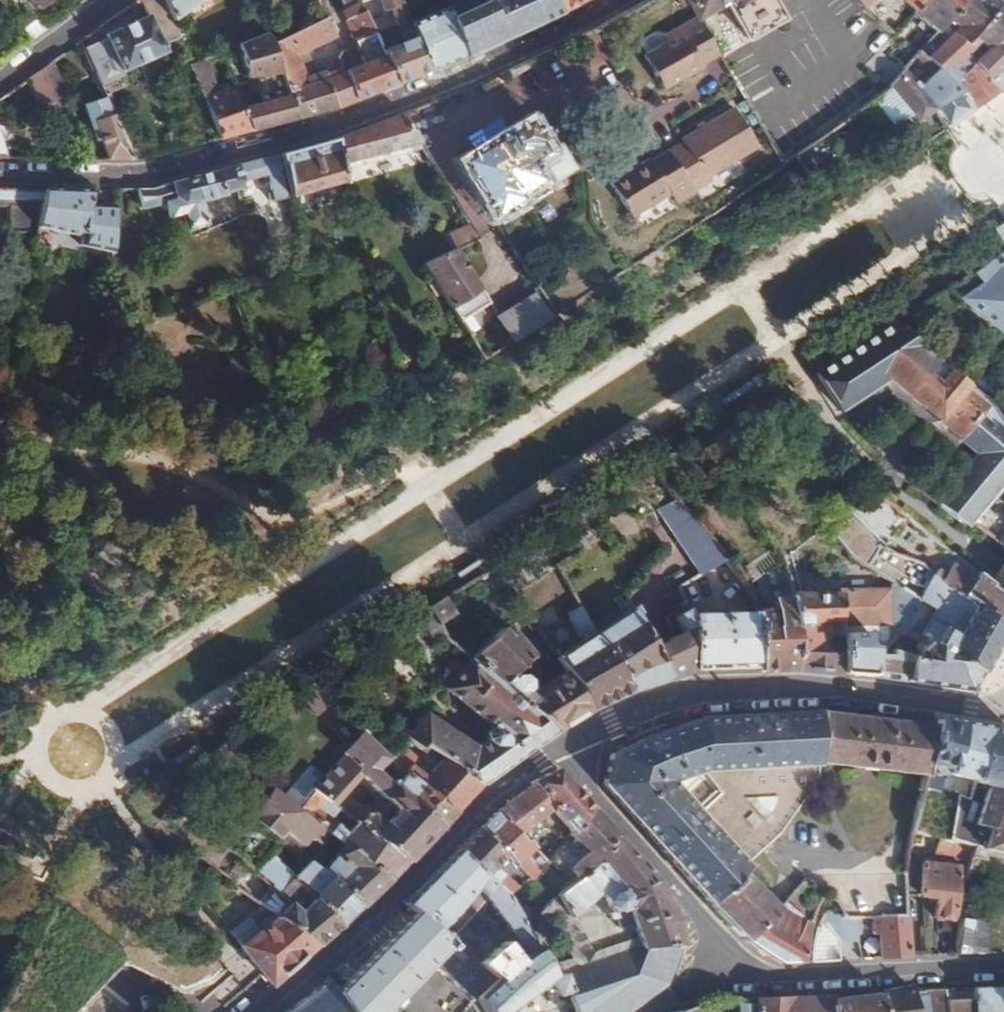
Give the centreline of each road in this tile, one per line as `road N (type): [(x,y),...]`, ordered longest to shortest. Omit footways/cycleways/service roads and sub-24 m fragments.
road 1 (tertiary): [(608,0),(430,87),(329,124),(134,173),(0,172)]
road 2 (residential): [(980,705),(720,689),(674,697),(557,749)]
road 3 (residential): [(557,749),(502,785),(260,1011)]
road 4 (residential): [(751,976),(557,749)]
road 5 (residential): [(1003,971),(751,976)]
road 6 (unclassified): [(0,79),(113,0)]

